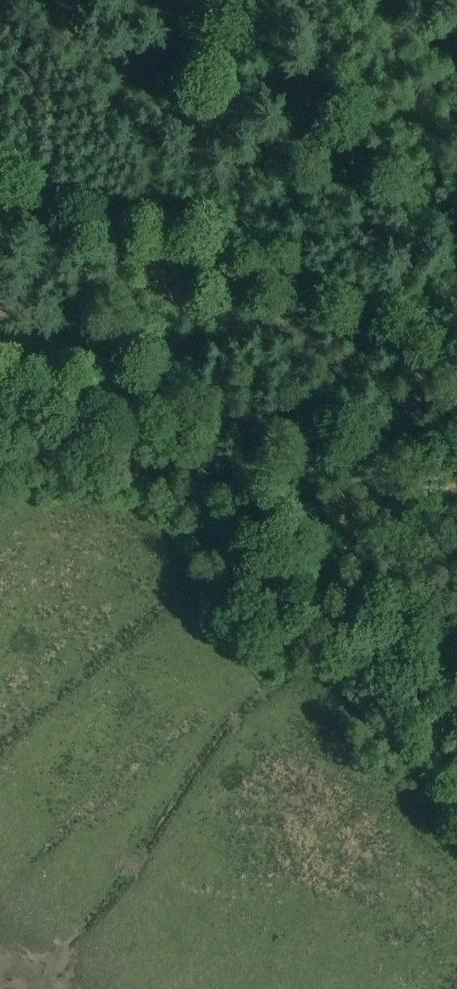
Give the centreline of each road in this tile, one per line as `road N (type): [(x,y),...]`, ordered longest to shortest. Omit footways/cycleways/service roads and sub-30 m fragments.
road 1 (track): [(0,449),(70,453),(173,475),(293,651),(323,678)]
road 2 (track): [(456,337),(355,548),(293,651)]
road 3 (track): [(323,678),(456,806)]

